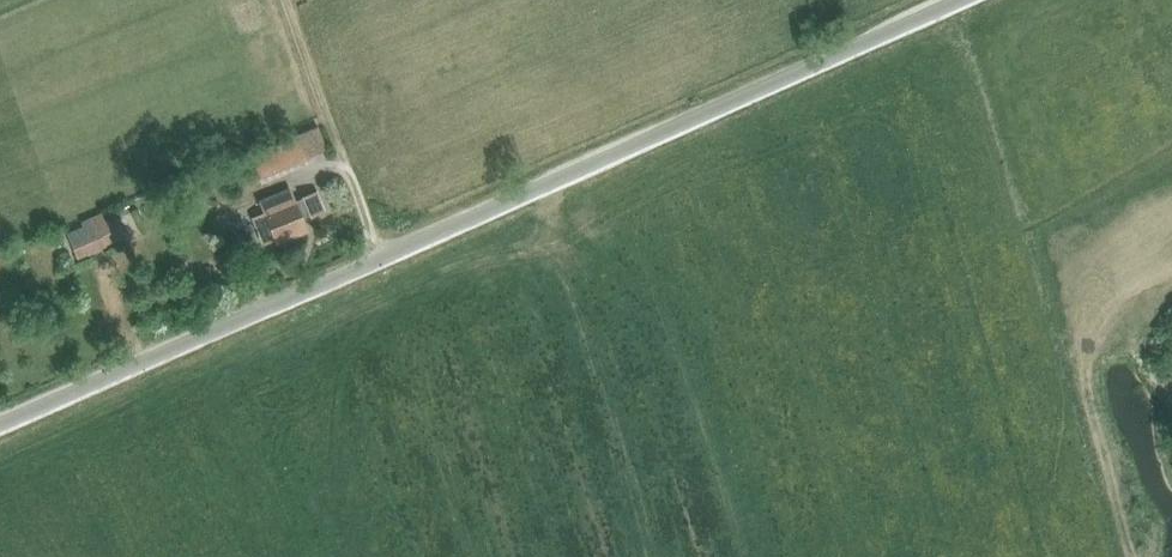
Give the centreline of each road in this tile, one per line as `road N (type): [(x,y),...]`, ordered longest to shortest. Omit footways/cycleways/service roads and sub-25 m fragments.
road 1 (unclassified): [(0,424),(962,0)]
road 2 (track): [(278,0),(377,260)]

